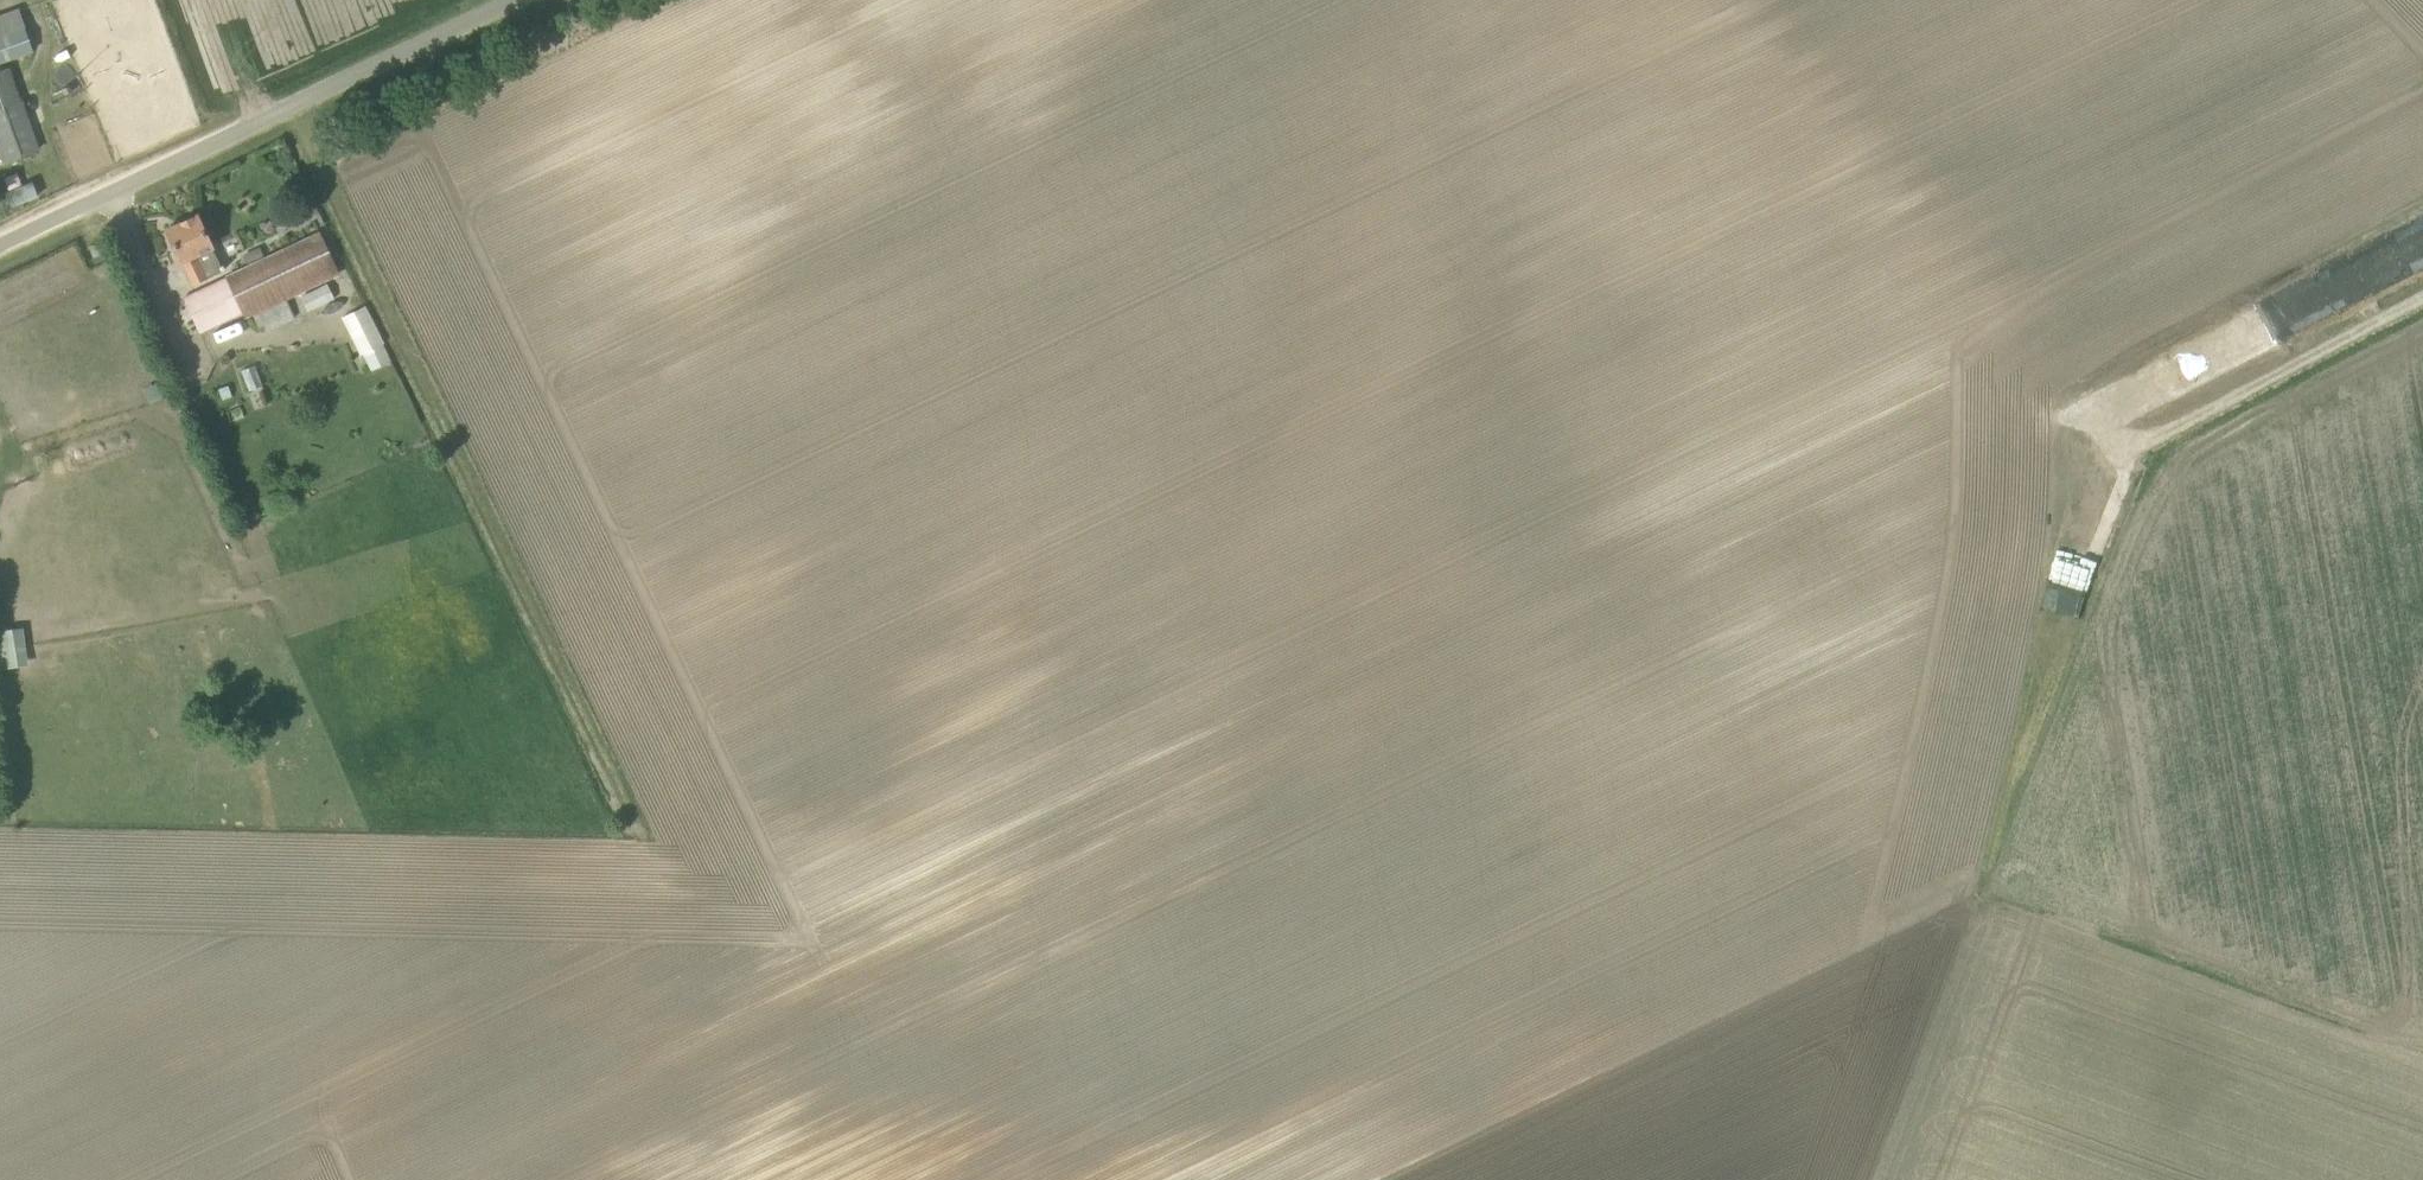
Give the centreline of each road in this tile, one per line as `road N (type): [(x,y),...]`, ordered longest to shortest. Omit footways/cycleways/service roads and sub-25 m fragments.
road 1 (unclassified): [(502,0),(0,243)]

